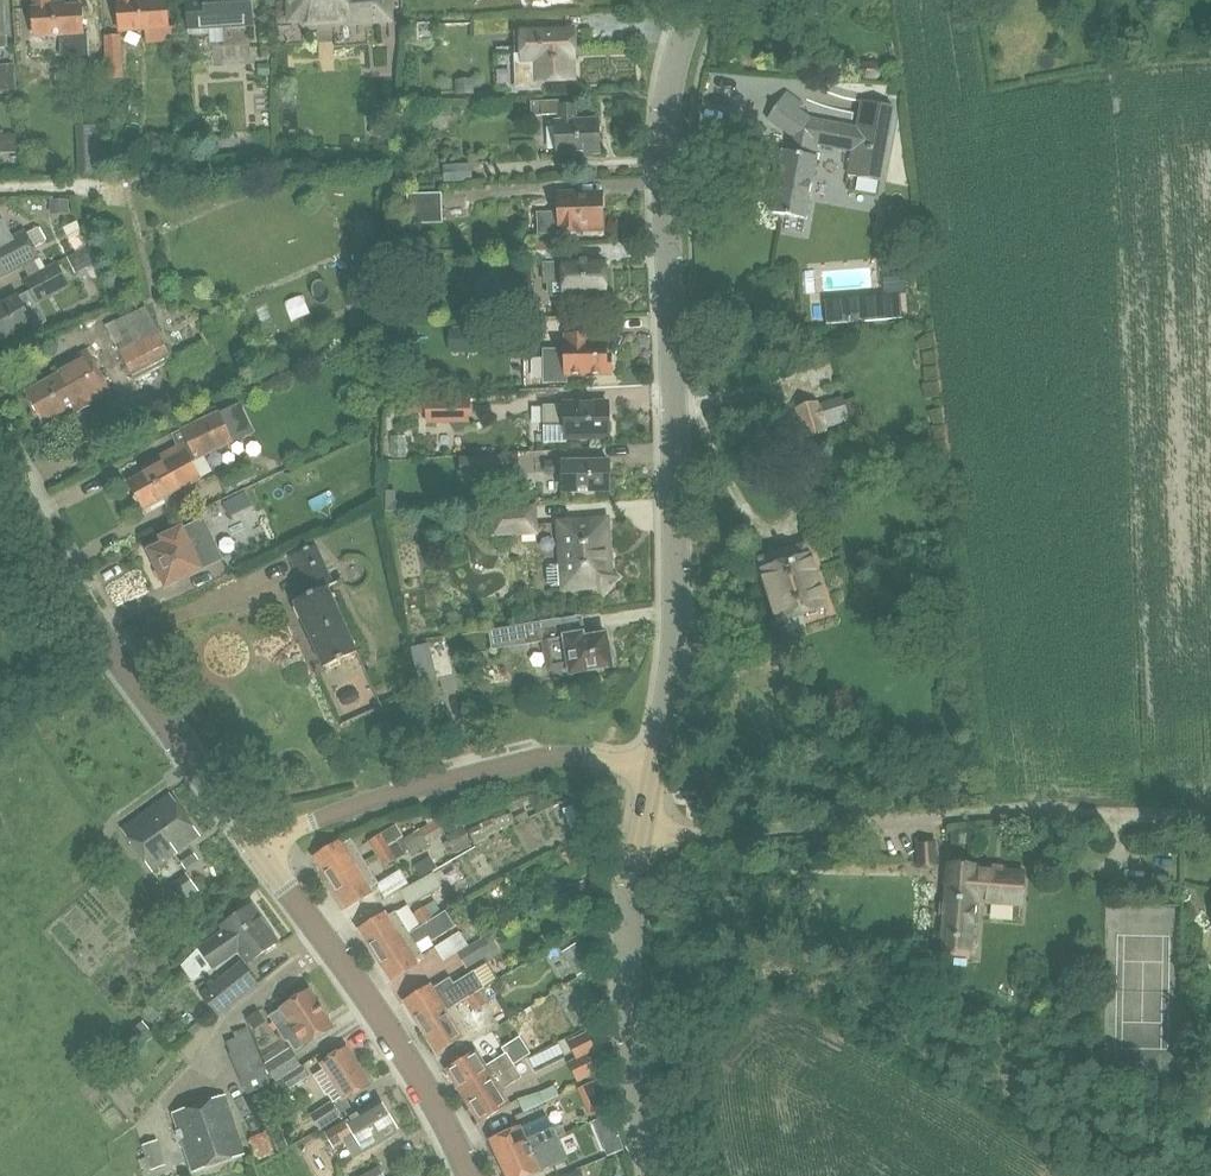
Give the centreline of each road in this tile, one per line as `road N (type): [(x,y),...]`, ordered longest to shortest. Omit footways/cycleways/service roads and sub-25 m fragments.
road 1 (unclassified): [(653,765),(674,620),(667,84),(698,0)]
road 2 (unclassified): [(642,827),(706,836),(939,812),(1136,816)]
road 3 (tertiary): [(262,852),(112,649),(0,453)]
road 4 (residential): [(653,765),(554,754),(311,822),(262,852)]
road 5 (tertiary): [(470,1175),(442,1110),(262,852)]
road 6 (unclassified): [(654,1175),(624,1017),(626,915),(642,827)]

